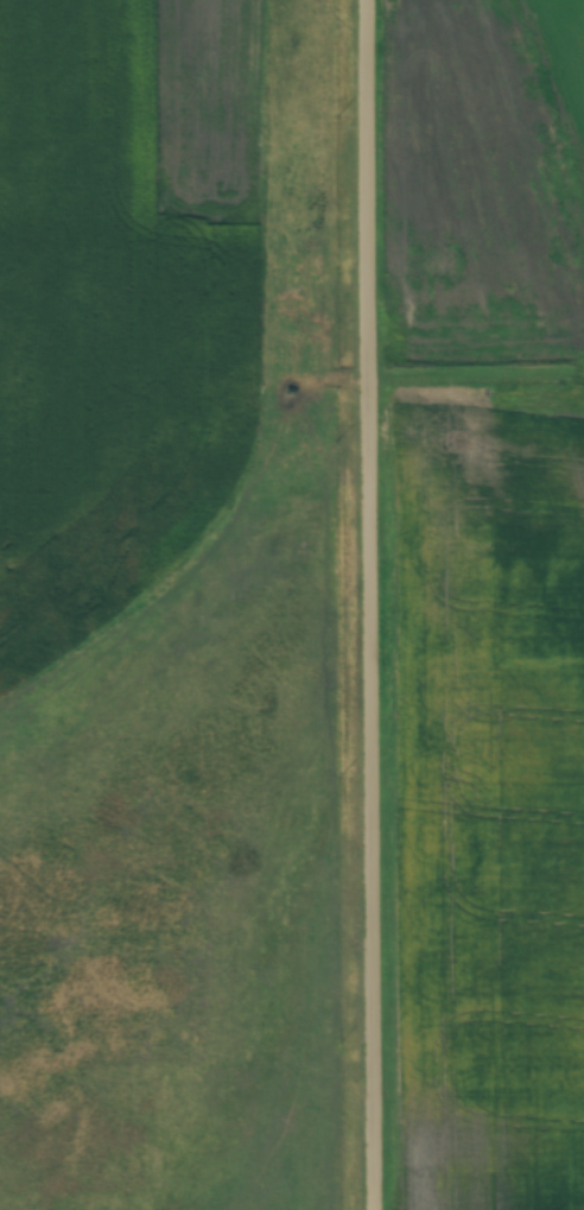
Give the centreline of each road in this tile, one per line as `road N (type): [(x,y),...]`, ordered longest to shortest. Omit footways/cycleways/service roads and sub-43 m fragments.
road 1 (residential): [(381,1209),(376,0)]

